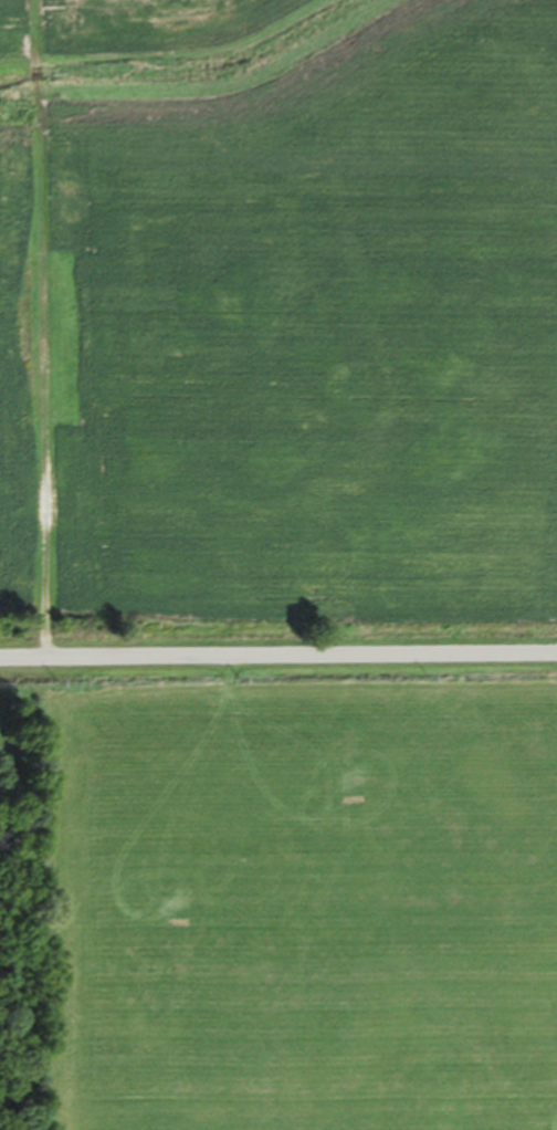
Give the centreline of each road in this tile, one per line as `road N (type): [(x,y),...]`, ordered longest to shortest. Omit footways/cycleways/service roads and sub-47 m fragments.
road 1 (residential): [(0,659),(556,654)]

